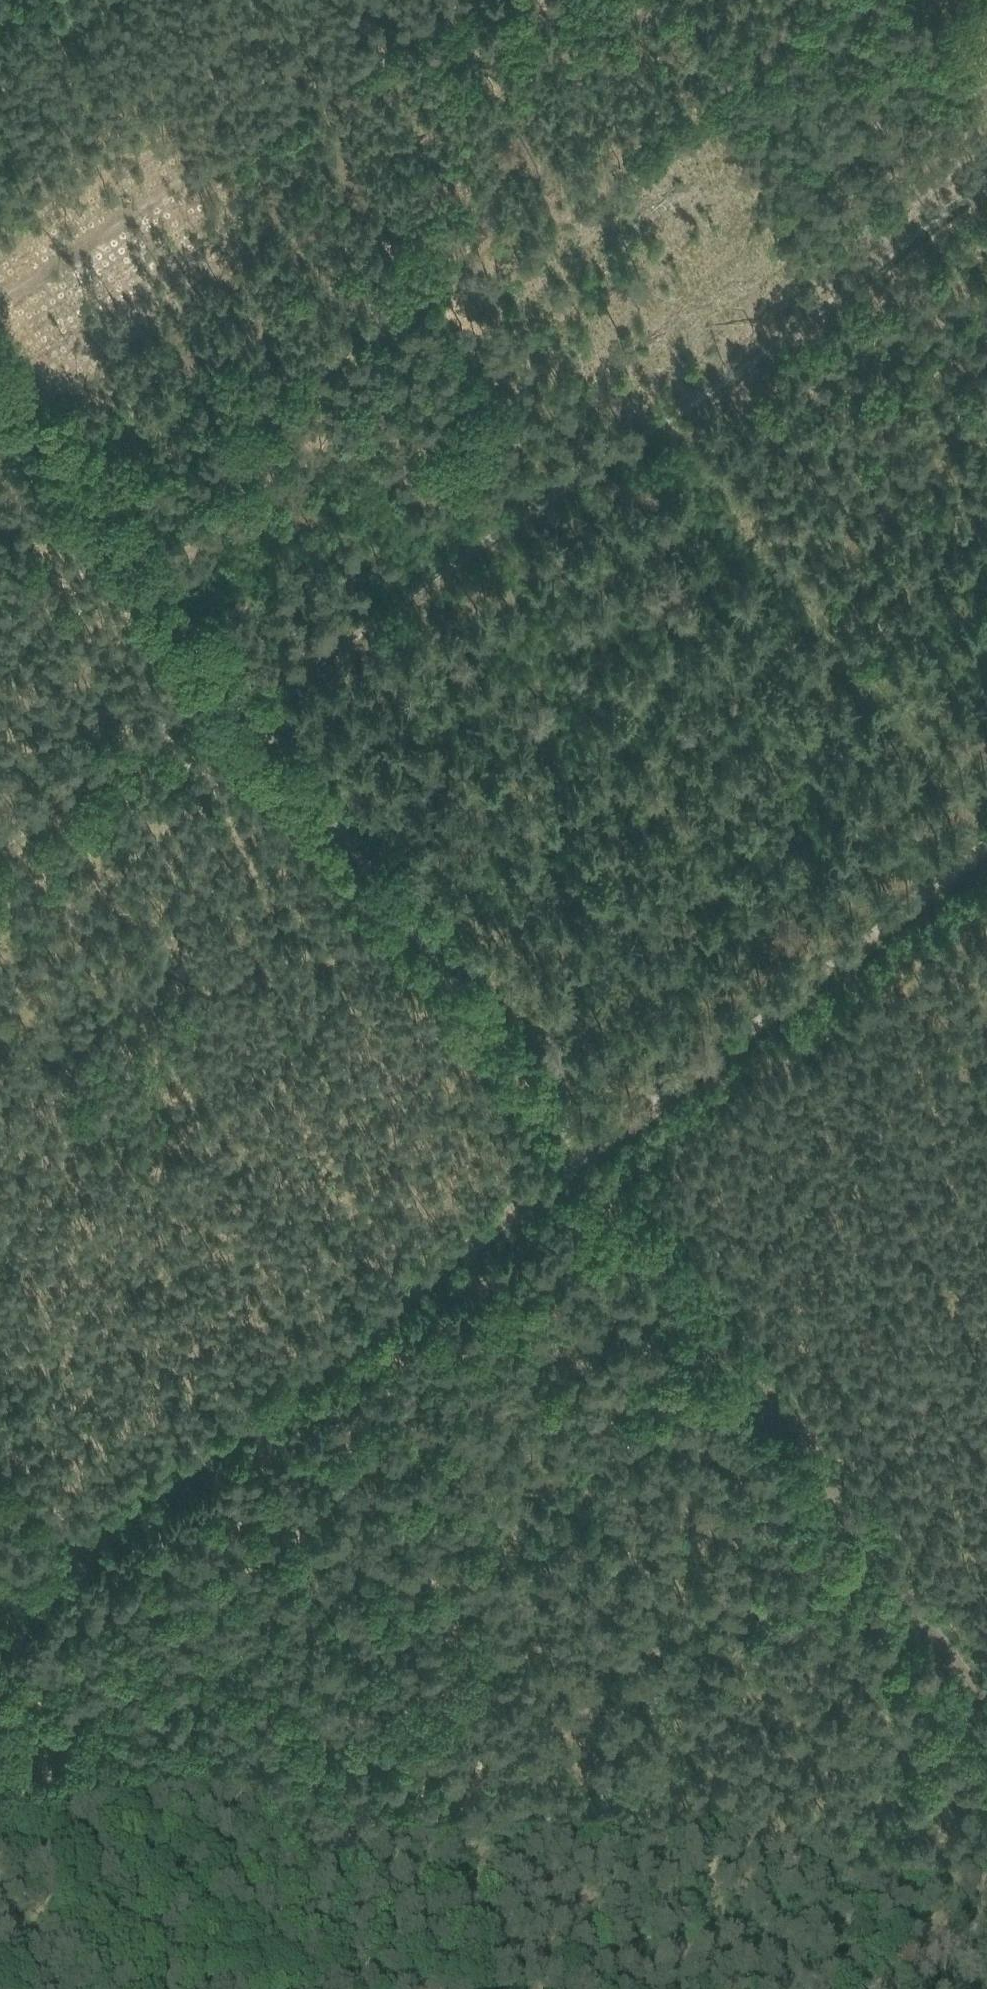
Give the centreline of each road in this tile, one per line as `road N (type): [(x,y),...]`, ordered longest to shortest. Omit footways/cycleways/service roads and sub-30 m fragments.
road 1 (track): [(0,579),(820,0)]
road 2 (track): [(986,176),(257,697)]
road 3 (track): [(600,1150),(0,1606)]
road 4 (track): [(986,1663),(600,1150)]
road 5 (track): [(600,1150),(257,697)]
road 6 (track): [(986,851),(600,1150)]
road 7 (track): [(0,1643),(261,1988)]
road 8 (track): [(238,672),(0,360)]
road 9 (track): [(238,672),(0,852)]
road 10 (track): [(87,1546),(0,1425)]
road 11 (track): [(865,1988),(986,1910)]

